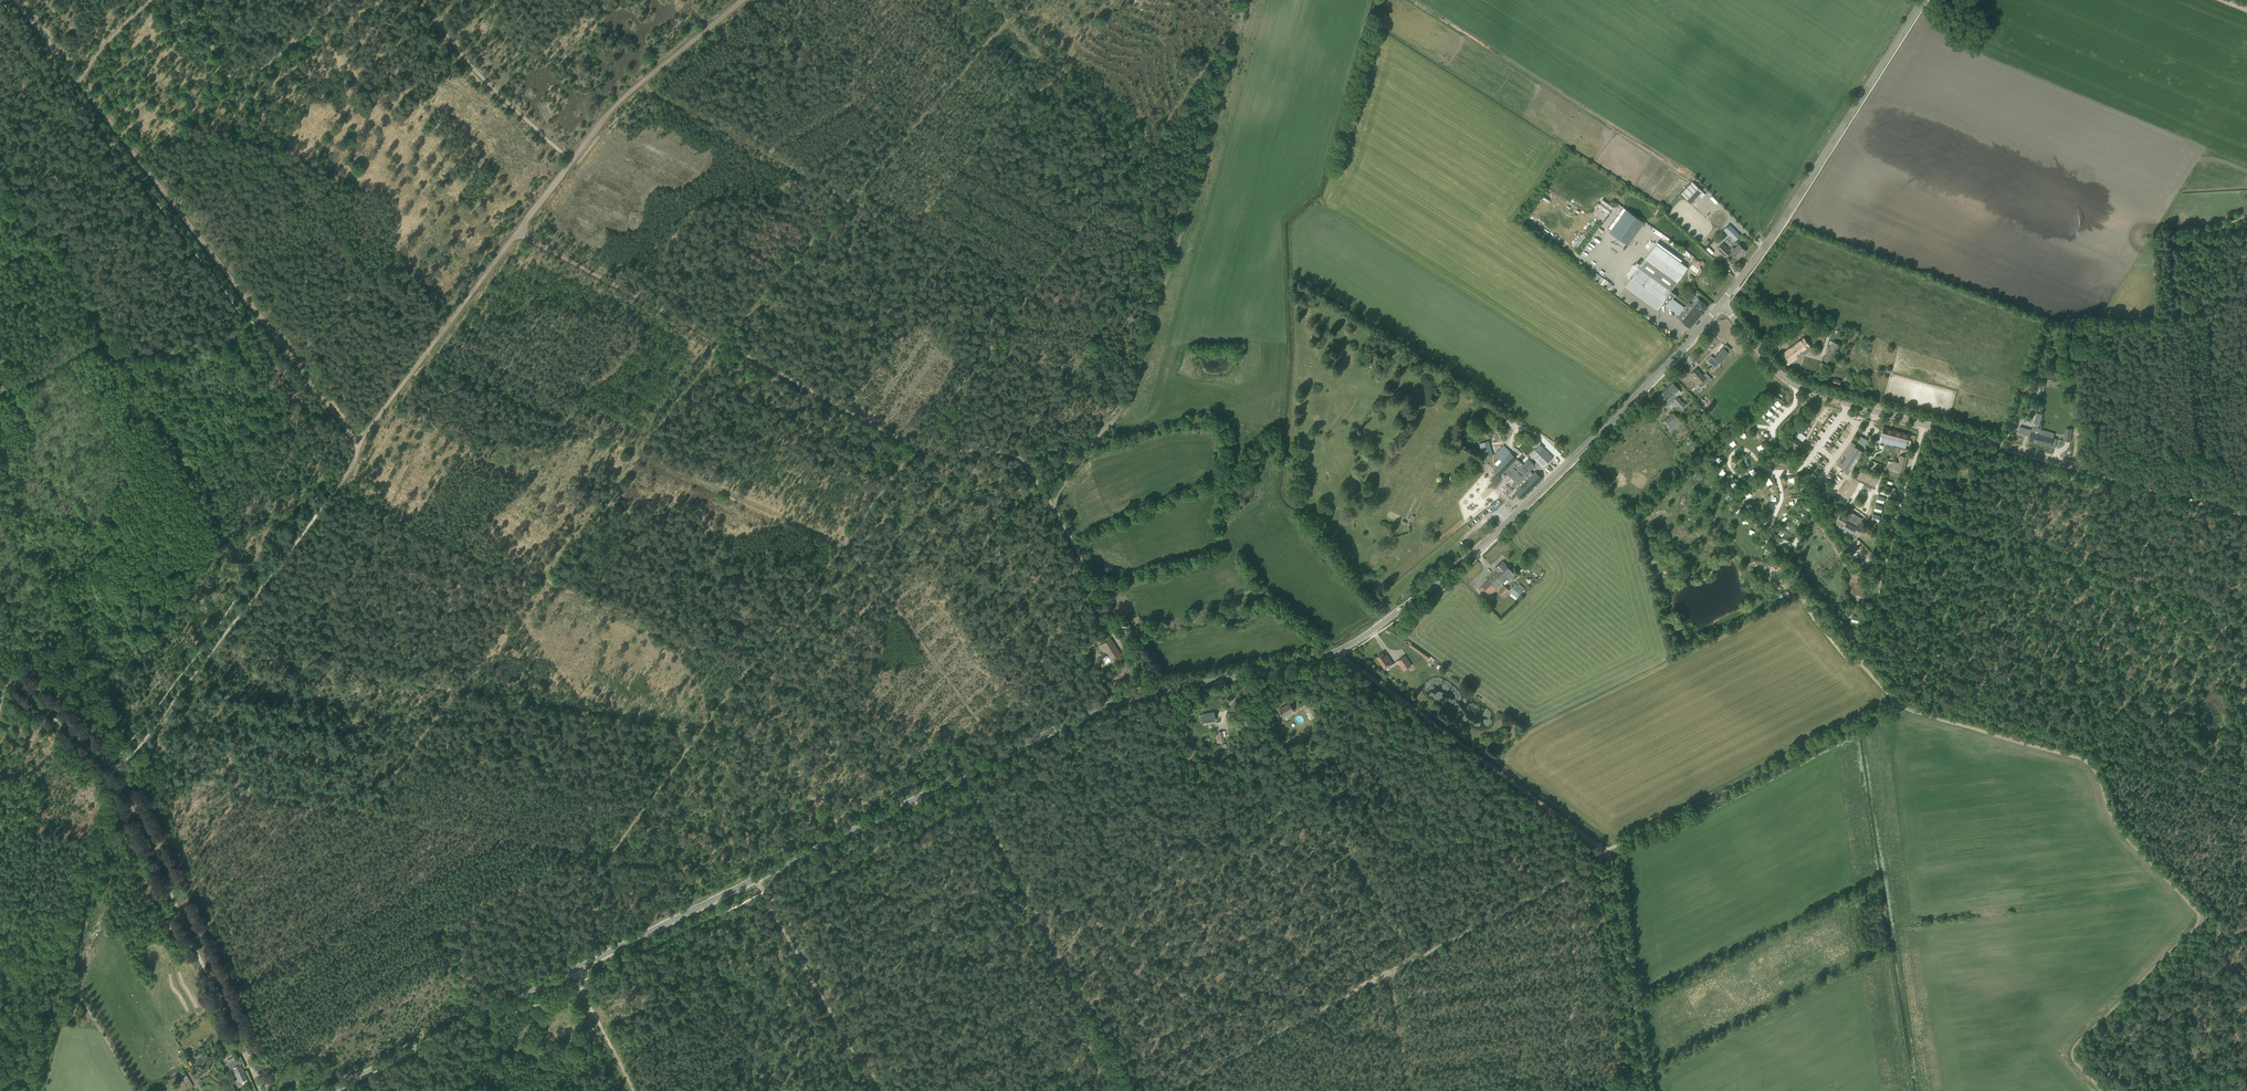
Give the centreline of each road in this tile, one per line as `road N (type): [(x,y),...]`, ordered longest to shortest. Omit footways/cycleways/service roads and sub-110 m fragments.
road 1 (secondary): [(329,1090),(1082,716),(1162,687),(1340,651),(1506,524),(1720,305)]
road 2 (track): [(121,769),(351,468),(357,444),(77,81)]
road 3 (tertiary): [(2246,513),(1809,392),(1781,375),(1720,305)]
road 4 (track): [(1052,504),(1129,401),(1240,35),(1242,19),(1226,0)]
road 5 (track): [(1169,1090),(1591,867)]
road 6 (track): [(121,769),(145,777),(262,1037),(324,1090)]
road 7 (track): [(590,272),(918,448)]
road 8 (track): [(121,769),(149,762),(204,726),(270,667),(297,619),(336,597),(381,523)]
road 9 (secondary): [(1720,305),(1923,0)]
road 10 (track): [(2246,619),(1897,519)]
road 11 (track): [(121,769),(262,1090)]
road 12 (track): [(926,451),(1012,453),(1025,463),(1155,674)]
road 13 (track): [(971,789),(1127,1090)]
road 14 (track): [(1606,852),(1343,655)]
road 15 (track): [(1606,852),(1896,702)]
road 16 (track): [(900,229),(1023,298),(918,448)]
road 17 (track): [(592,516),(542,584),(748,670)]
road 18 (track): [(429,358),(632,450),(634,460),(592,516)]
road 19 (track): [(843,544),(1010,769)]
road 20 (track): [(748,670),(606,869)]
road 21 (track): [(1647,1090),(1606,852)]
road 22 (track): [(755,880),(874,1090)]
road 23 (track): [(2200,921),(2073,1049),(2104,1090)]
road 24 (track): [(1625,1090),(1591,867)]
road 25 (track): [(571,162),(473,67),(428,0)]
road 26 (track): [(1896,702),(2094,762)]
road 27 (track): [(2094,762),(2109,813),(2200,921)]
road 28 (track): [(606,869),(514,983),(509,1018)]
road 29 (track): [(429,358),(421,439),(381,523)]
road 30 (track): [(2210,915),(2160,1082)]
road 31 (track): [(748,670),(843,544)]
road 32 (track): [(2094,762),(2245,807)]
road 33 (track): [(1896,702),(1861,662),(1884,567)]
road 34 (track): [(427,350),(518,233)]
road 35 (track): [(8,680),(121,769)]
road 36 (track): [(572,969),(633,1090)]
road 37 (track): [(742,0),(640,85)]
road 38 (track): [(918,448),(843,544)]
road 39 (track): [(352,446),(427,350)]

